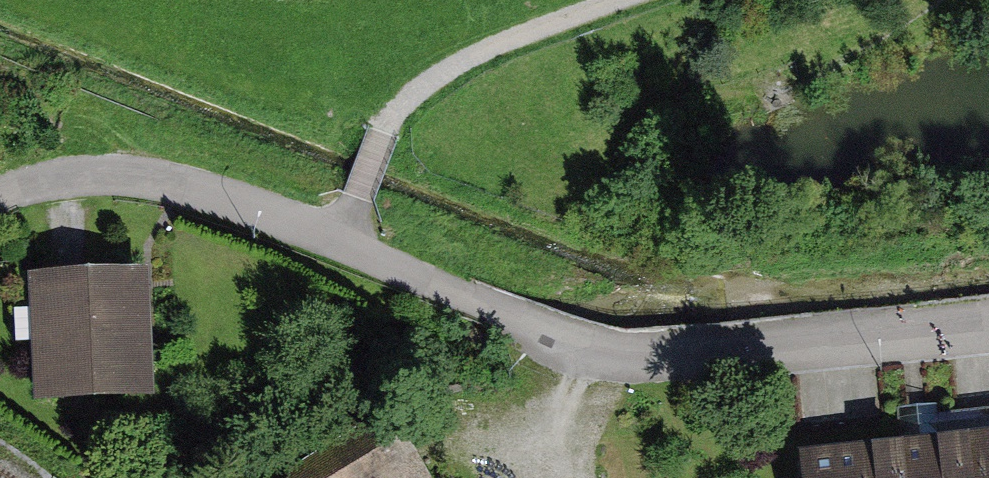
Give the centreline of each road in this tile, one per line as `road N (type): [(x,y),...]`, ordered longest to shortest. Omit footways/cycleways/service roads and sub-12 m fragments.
road 1 (residential): [(988,324),(646,357),(565,339),(343,242)]
road 2 (residential): [(343,242),(399,107),(479,52),(624,0)]
road 3 (residential): [(343,242),(163,181),(50,179),(0,195)]

